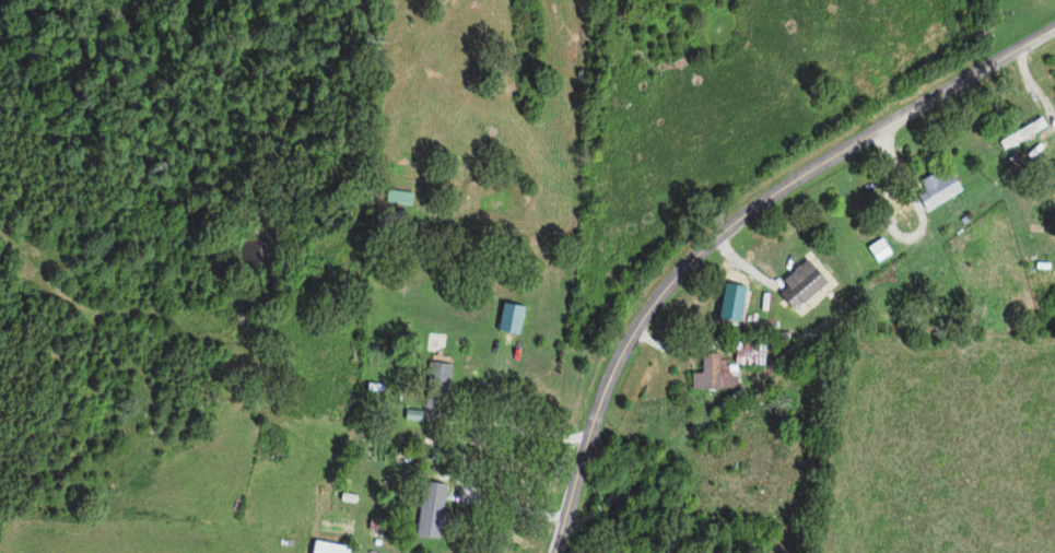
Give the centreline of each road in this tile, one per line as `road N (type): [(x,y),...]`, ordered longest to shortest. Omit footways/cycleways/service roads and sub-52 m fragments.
road 1 (residential): [(552,552),(582,447),(624,342),(700,247),(818,165),(1054,27)]

